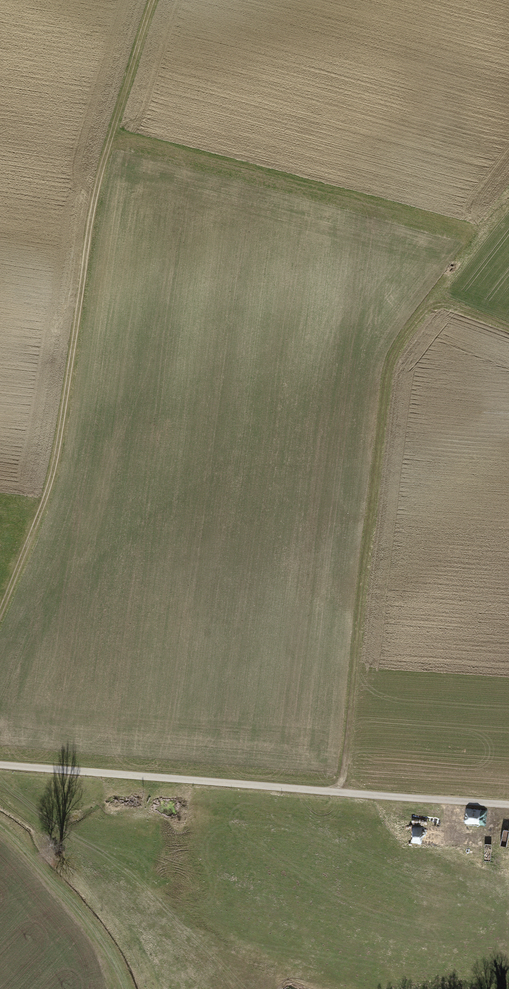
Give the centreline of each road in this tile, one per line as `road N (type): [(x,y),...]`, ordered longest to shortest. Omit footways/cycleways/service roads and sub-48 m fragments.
road 1 (track): [(156,0),(117,109),(53,470),(0,617)]
road 2 (track): [(508,322),(435,296),(397,345),(347,772),(332,792)]
road 3 (unclassified): [(0,765),(508,804)]

